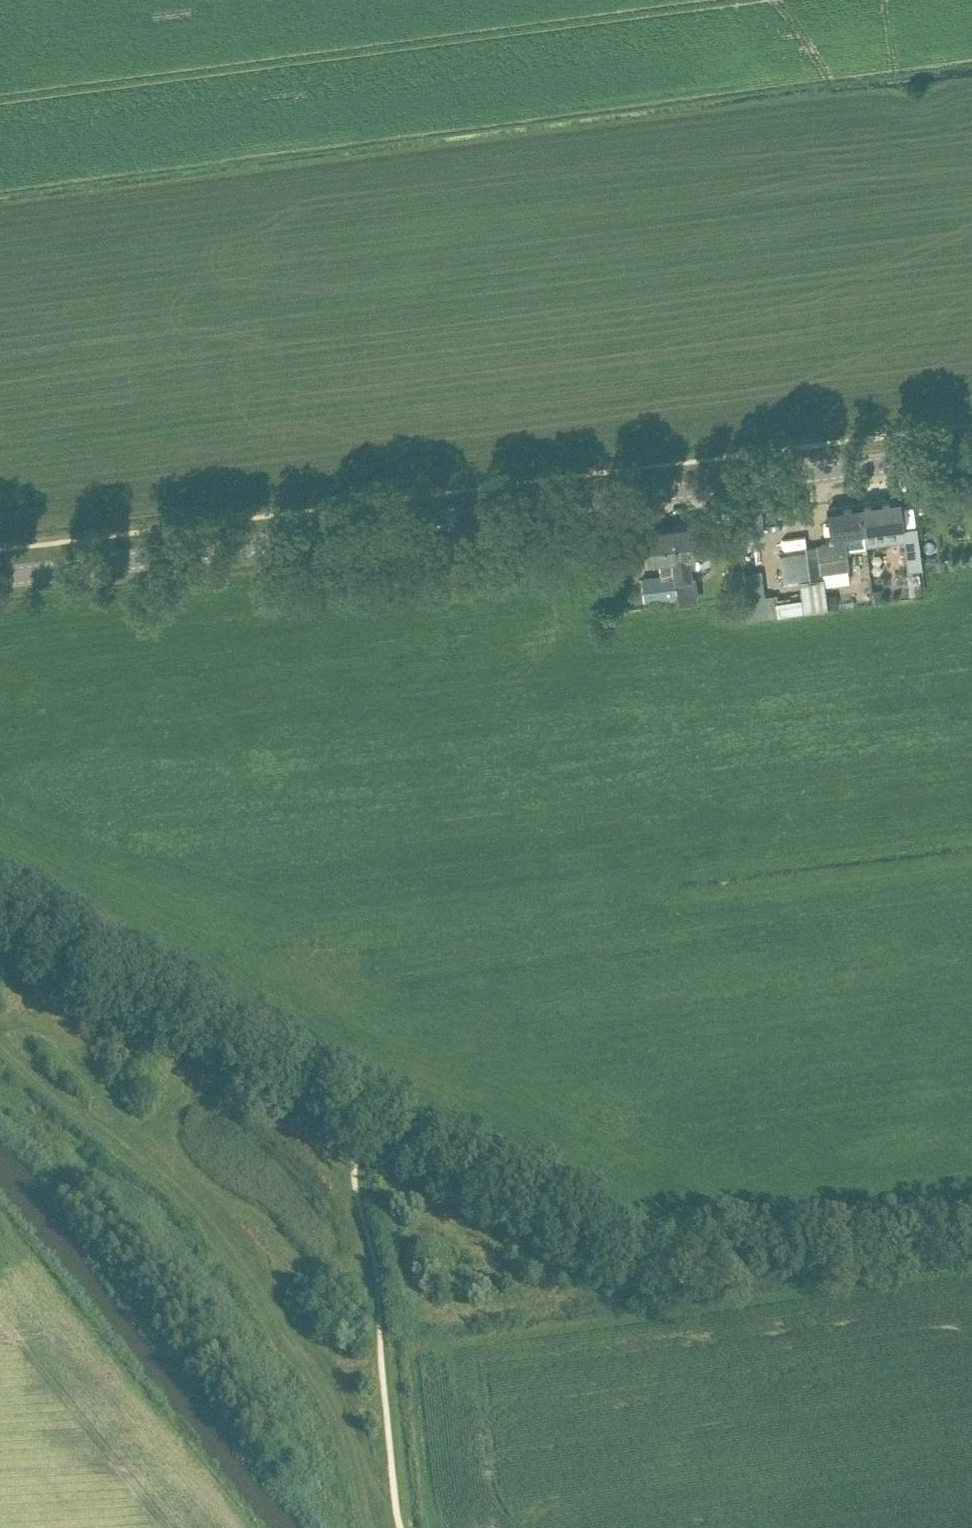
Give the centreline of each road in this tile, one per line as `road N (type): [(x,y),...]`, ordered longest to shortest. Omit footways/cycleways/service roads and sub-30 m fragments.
road 1 (tertiary): [(0,576),(971,450)]

